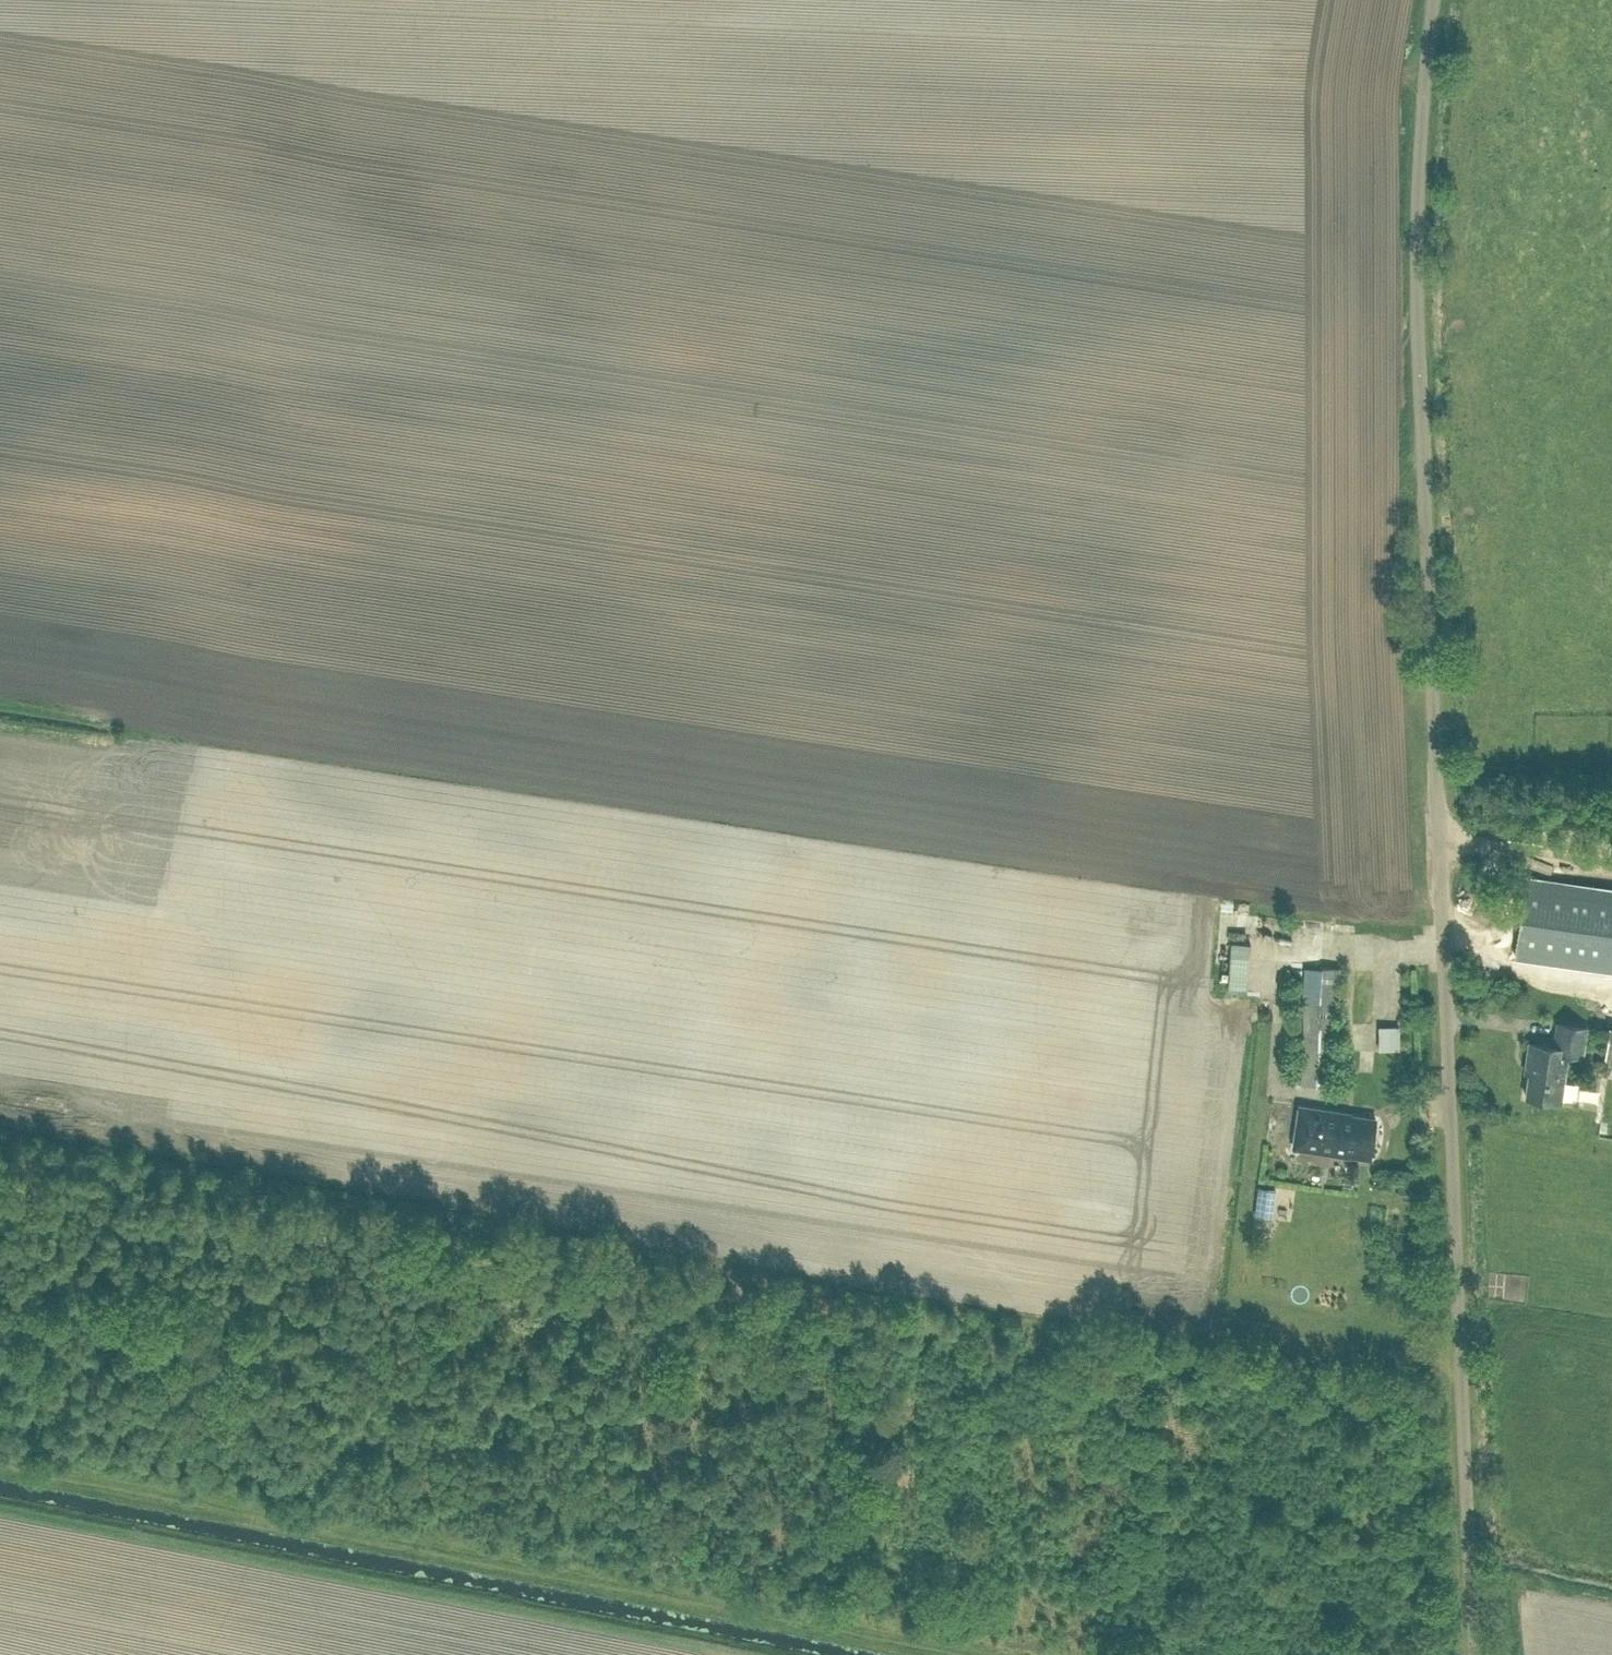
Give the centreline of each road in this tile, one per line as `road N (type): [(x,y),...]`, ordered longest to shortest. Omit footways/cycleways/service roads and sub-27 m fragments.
road 1 (unclassified): [(1475,1654),(1416,297),(1432,0)]

